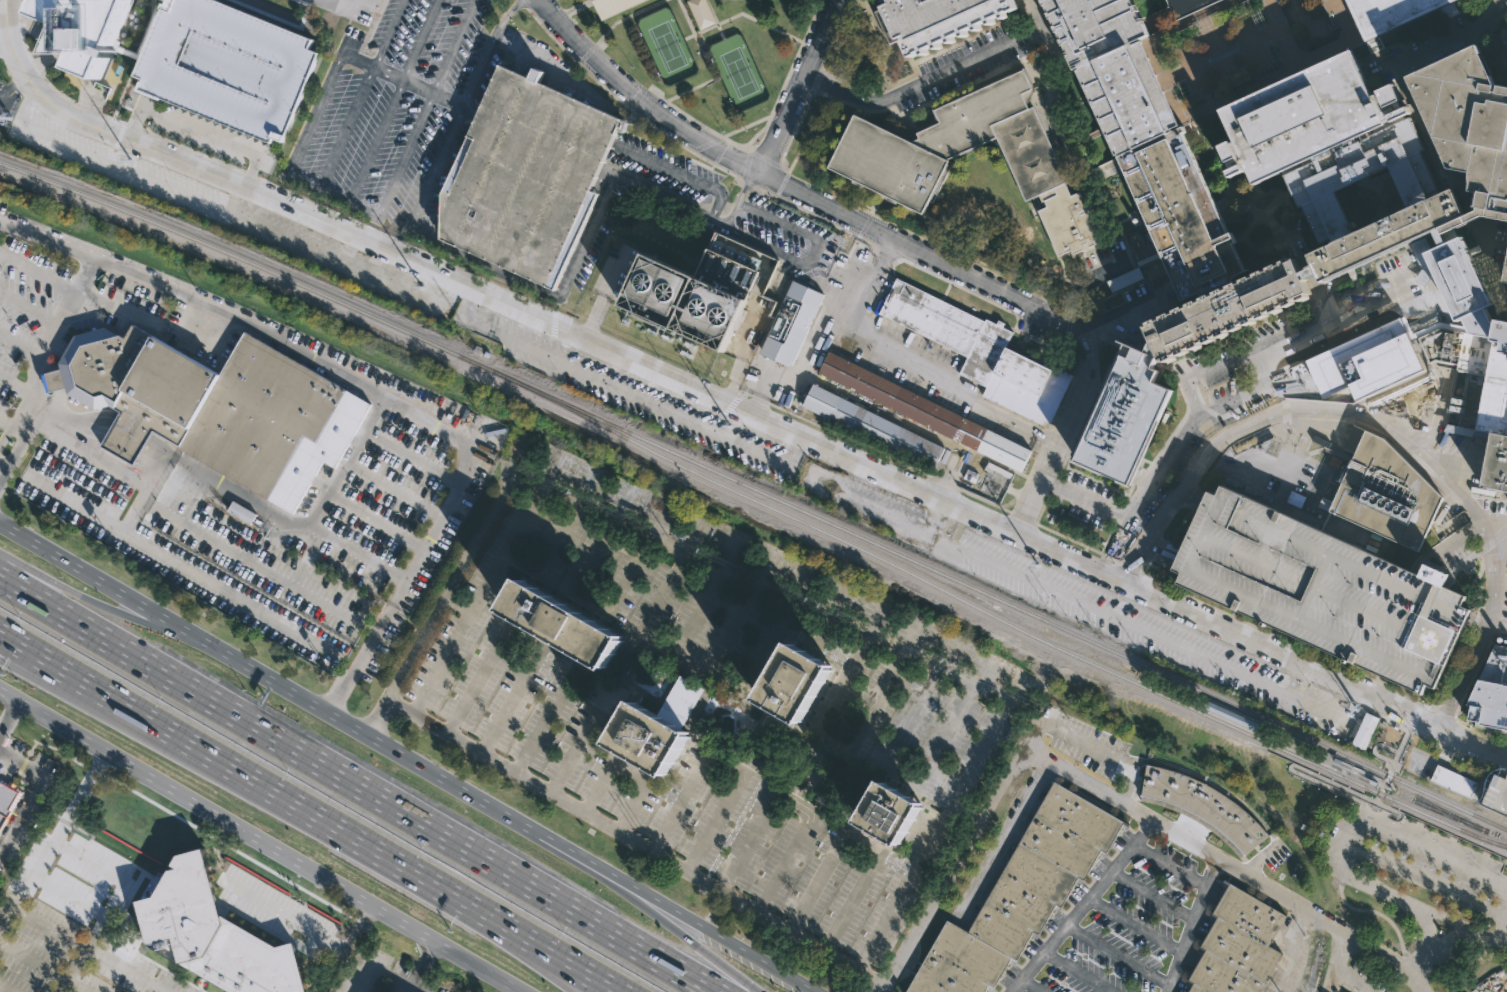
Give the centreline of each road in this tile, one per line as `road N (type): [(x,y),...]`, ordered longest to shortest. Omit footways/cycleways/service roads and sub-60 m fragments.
road 1 (residential): [(1022,538),(280,203),(75,120),(47,104),(17,64),(9,0)]
road 2 (secondary): [(812,991),(0,524)]
road 3 (motorway): [(709,991),(0,580)]
road 4 (secondary): [(0,692),(519,991)]
road 5 (residential): [(1022,538),(1087,379),(1076,334),(756,173)]
road 6 (residential): [(1122,580),(1438,729)]
road 7 (motorway): [(204,751),(495,922)]
road 8 (residential): [(756,173),(640,103),(534,0)]
road 9 (motorway): [(233,660),(0,557)]
road 10 (motorway): [(0,632),(204,751)]
road 11 (motorway): [(0,655),(204,751)]
road 12 (motorway): [(761,991),(599,870)]
road 13 (residential): [(756,173),(840,0)]
road 14 (motorway): [(495,922),(615,991)]

